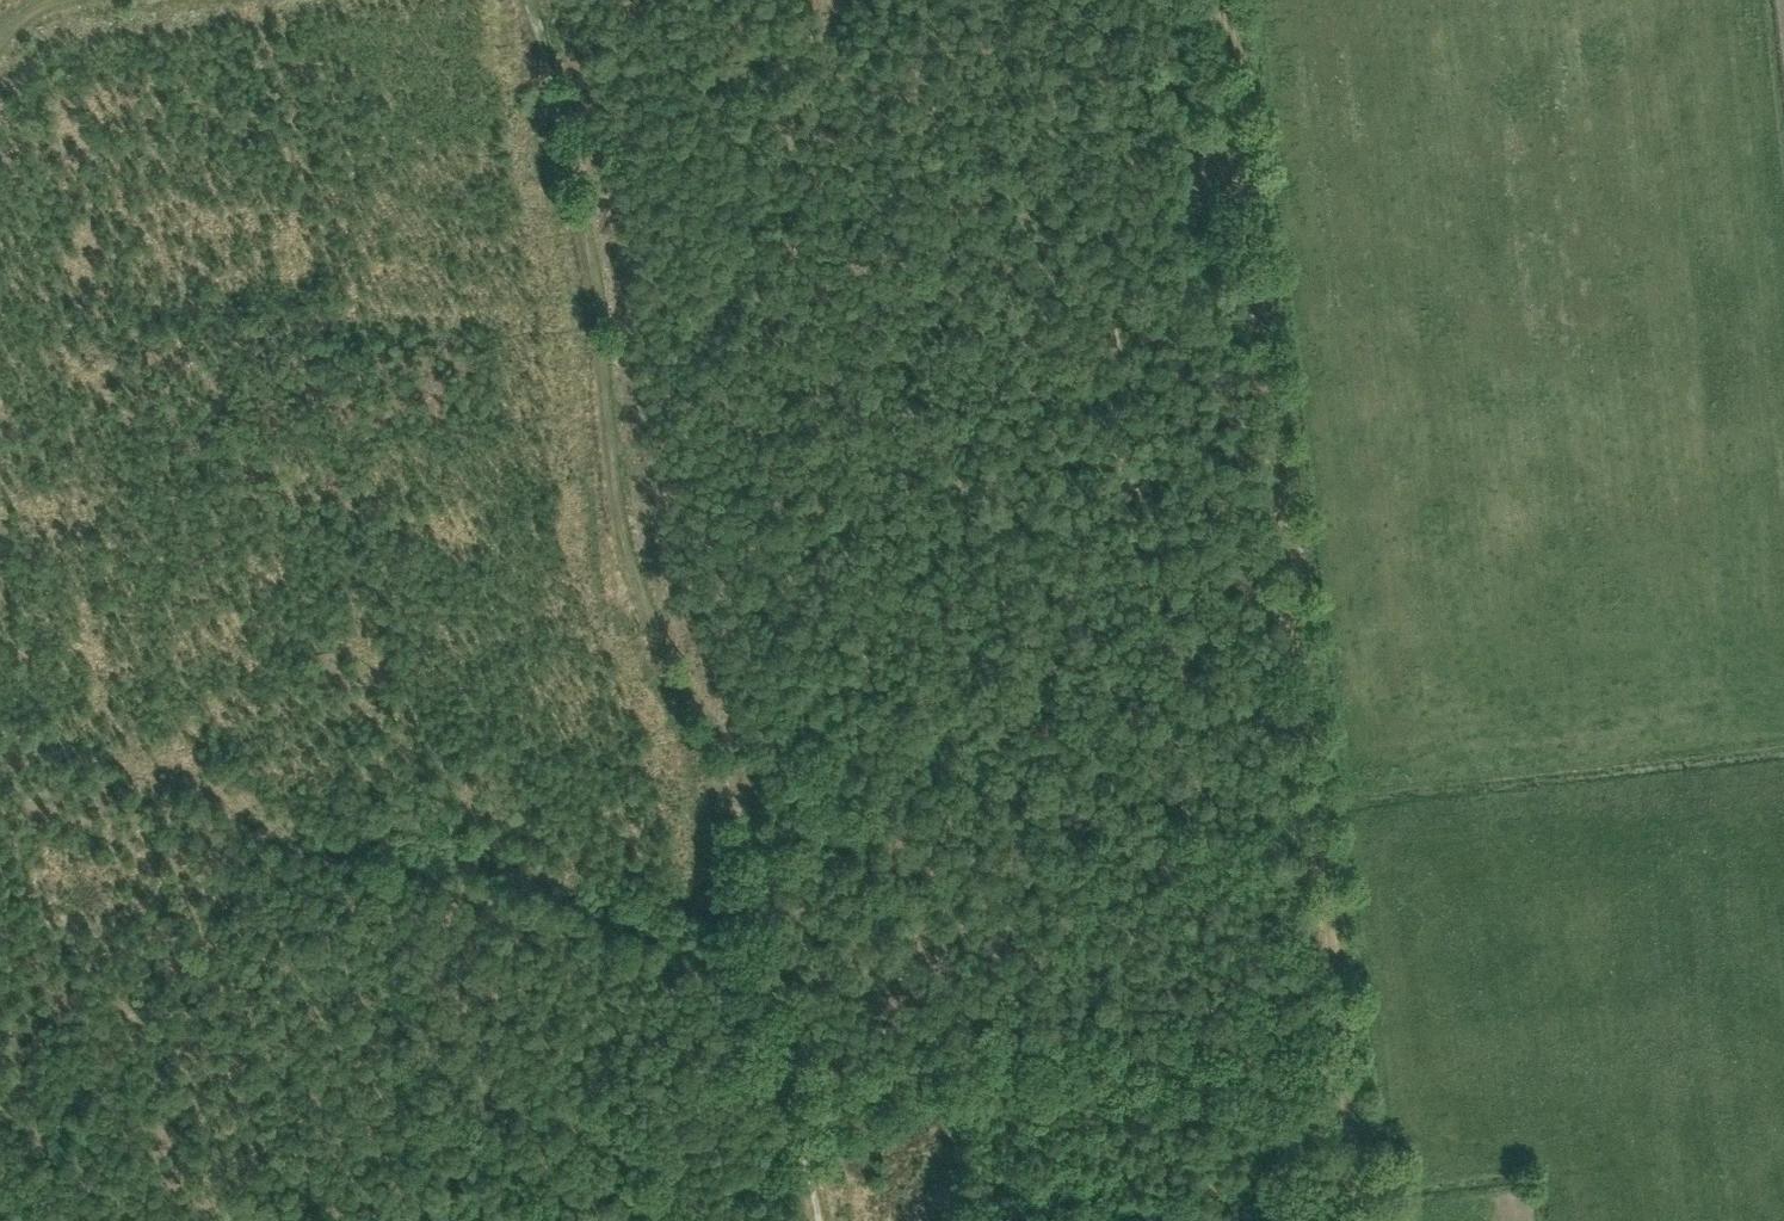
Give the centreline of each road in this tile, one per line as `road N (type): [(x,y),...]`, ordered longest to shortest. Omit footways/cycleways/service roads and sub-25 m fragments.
road 1 (track): [(1233,0),(1351,1095),(1158,1054),(1032,1050),(951,1069)]
road 2 (track): [(951,1069),(785,1095)]

